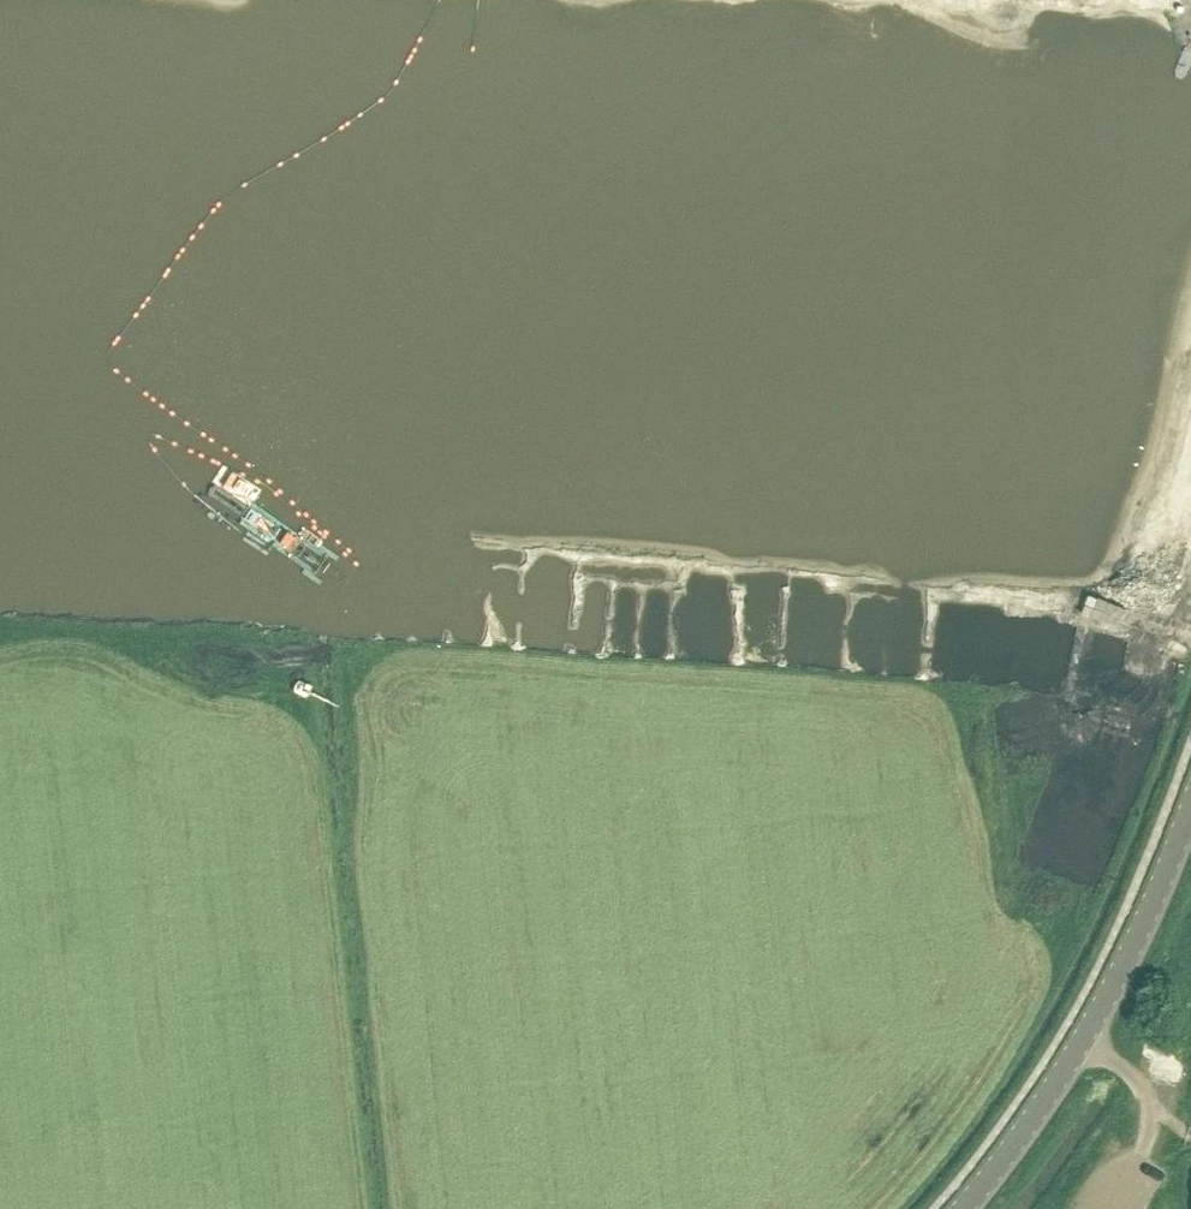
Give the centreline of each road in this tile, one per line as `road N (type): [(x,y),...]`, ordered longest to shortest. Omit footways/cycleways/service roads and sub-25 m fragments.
road 1 (tertiary): [(964,1208),(1083,1039),(1147,915),(1190,805)]

